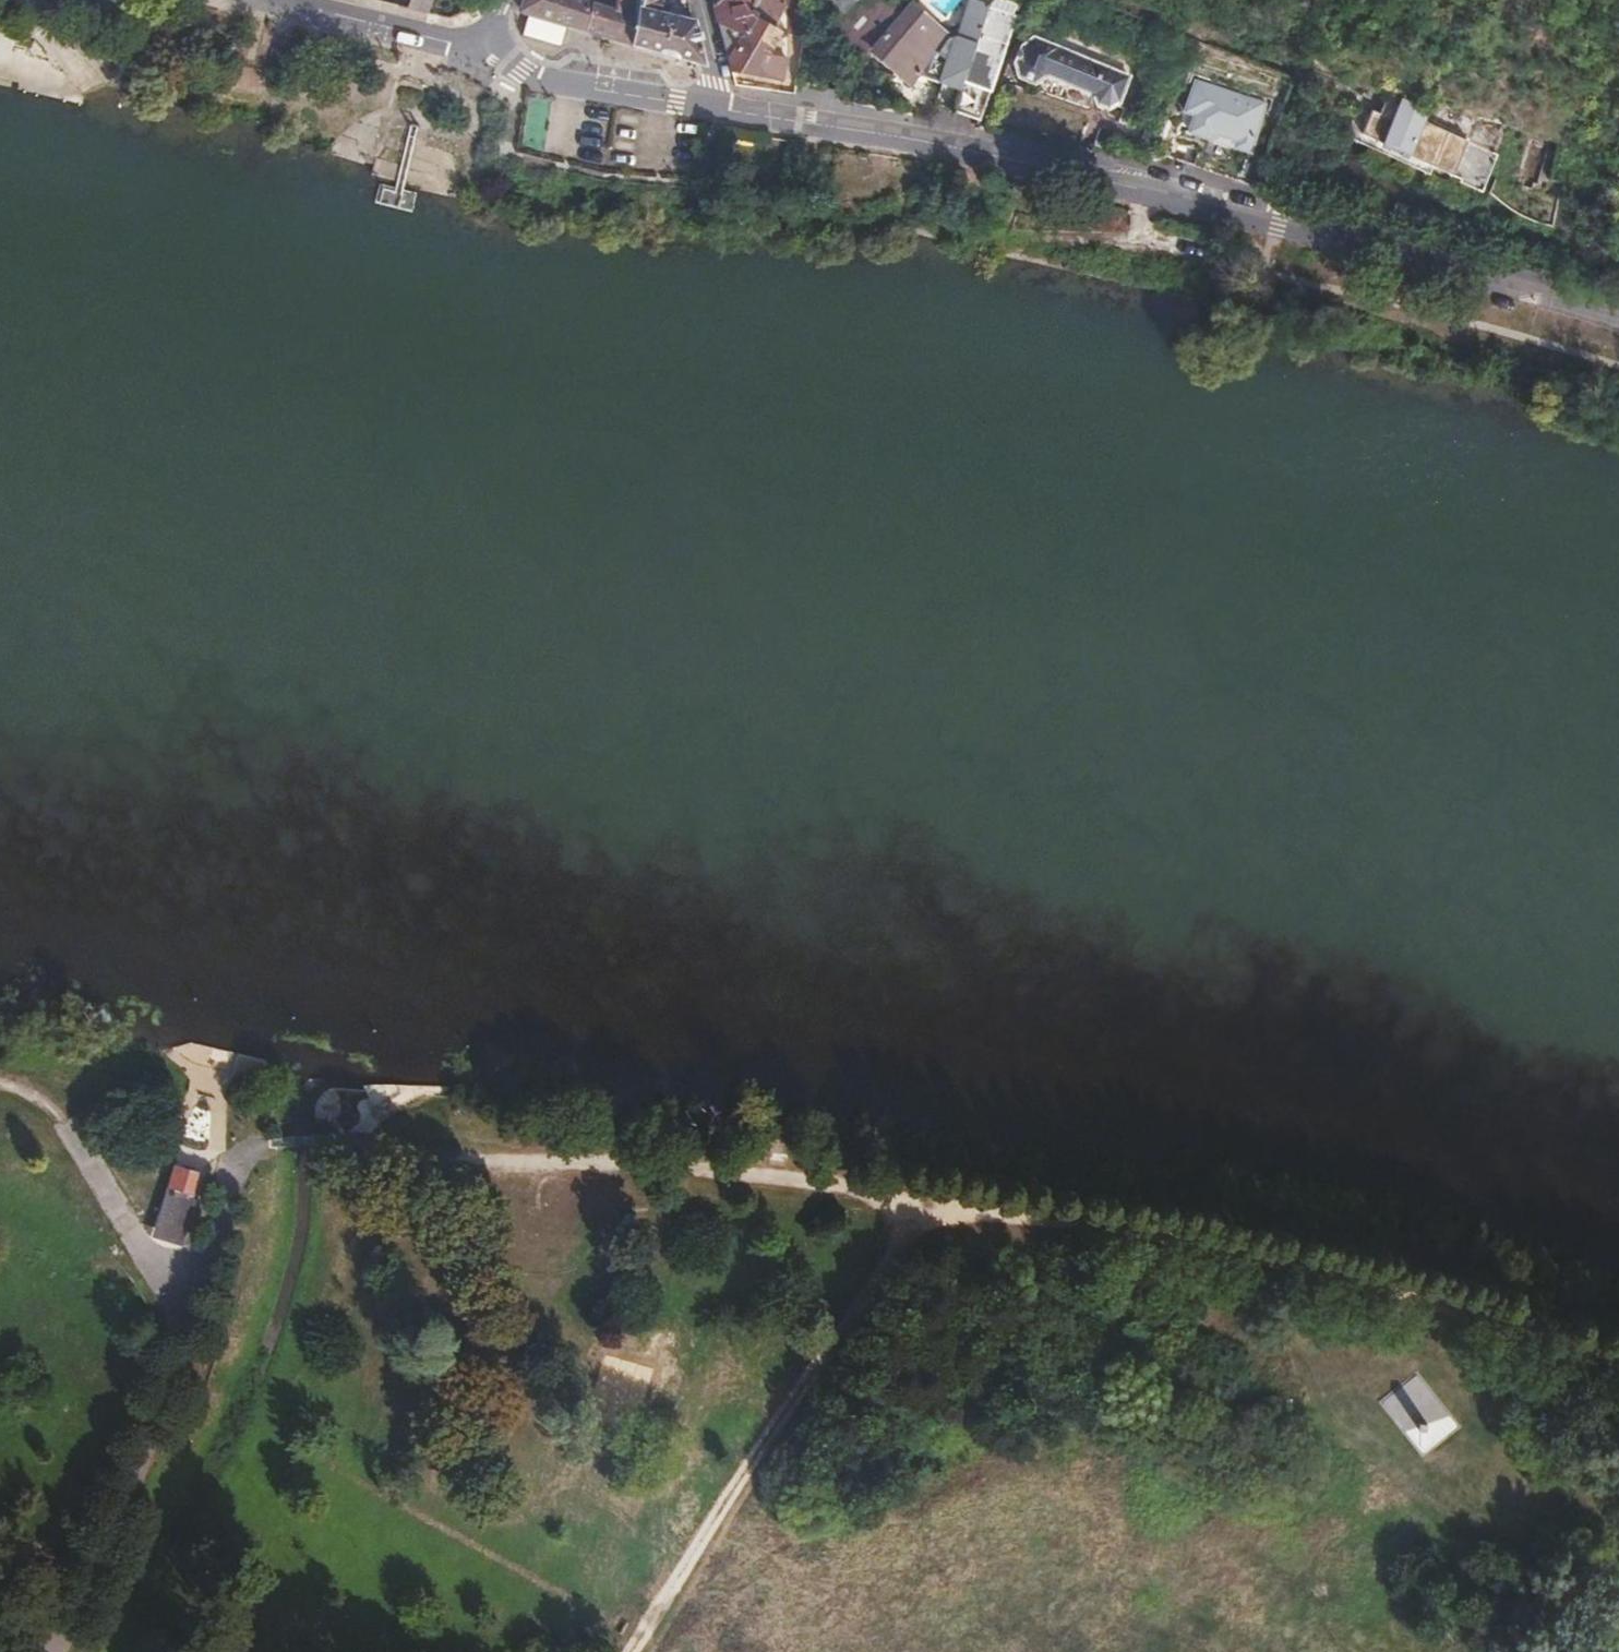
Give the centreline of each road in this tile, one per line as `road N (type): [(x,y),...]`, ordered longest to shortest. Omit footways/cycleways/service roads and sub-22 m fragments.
road 1 (track): [(1618,1366),(1408,1297),(908,1197),(459,1140),(339,1140),(245,1153)]
road 2 (tertiary): [(489,48),(573,85),(1007,158),(1618,338)]
road 3 (track): [(908,1197),(614,1651)]
road 4 (residential): [(278,0),(489,48)]

